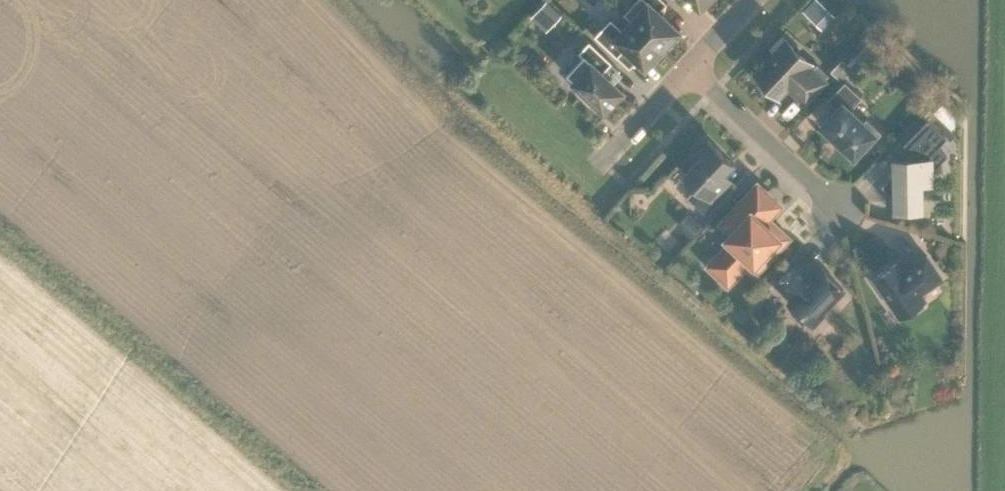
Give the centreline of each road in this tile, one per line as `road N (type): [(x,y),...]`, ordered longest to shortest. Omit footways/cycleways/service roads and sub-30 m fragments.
road 1 (residential): [(841,207),(688,67)]
road 2 (residential): [(594,167),(688,67)]

